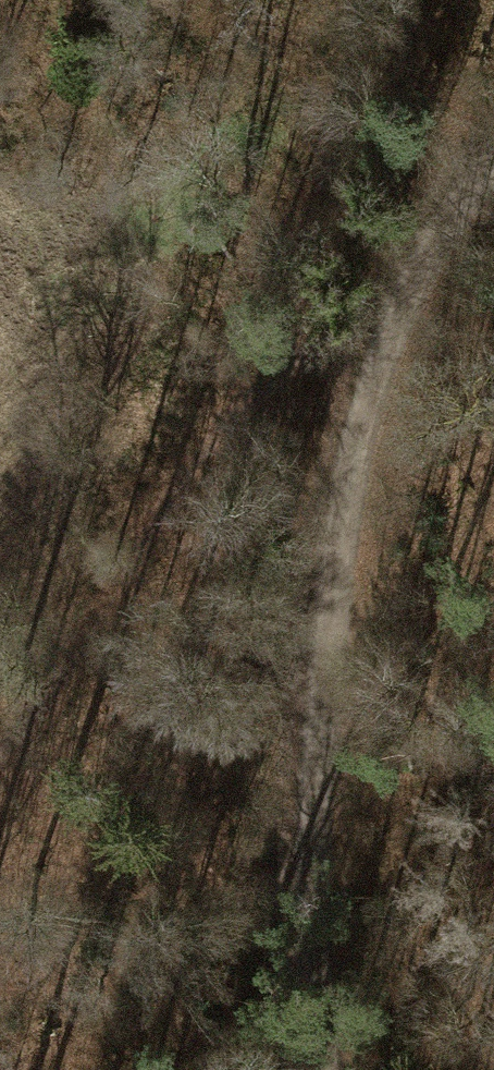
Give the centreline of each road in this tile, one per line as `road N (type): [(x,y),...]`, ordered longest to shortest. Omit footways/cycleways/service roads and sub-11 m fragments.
road 1 (track): [(315,1069),(296,922),(319,611),(374,336),(493,151)]
road 2 (track): [(374,336),(254,399),(163,492),(117,595),(31,746),(0,778)]

